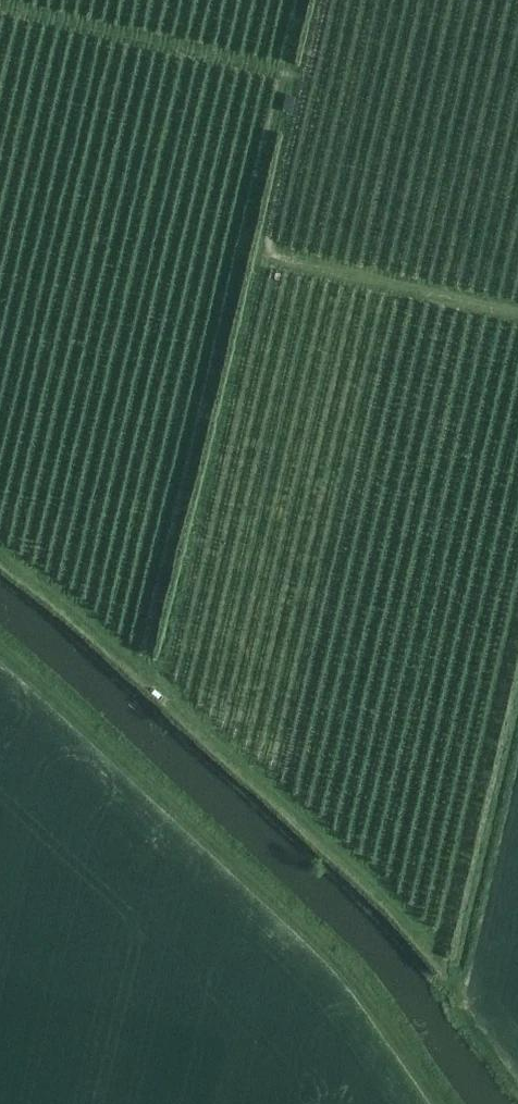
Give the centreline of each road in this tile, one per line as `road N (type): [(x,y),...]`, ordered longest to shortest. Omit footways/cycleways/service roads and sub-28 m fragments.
road 1 (track): [(324,0),(165,687),(0,544)]
road 2 (track): [(0,649),(307,930),(353,978),(444,1103)]
road 3 (track): [(165,687),(428,930),(452,975),(475,989)]
road 4 (track): [(440,949),(517,631)]
road 5 (track): [(306,77),(0,5)]
road 6 (track): [(266,251),(517,312)]

